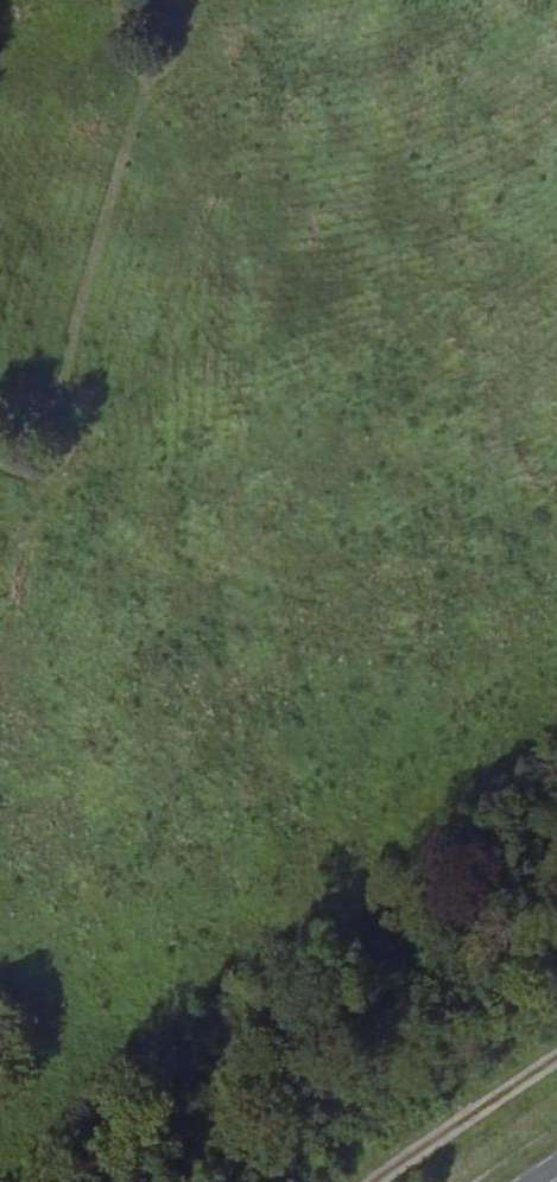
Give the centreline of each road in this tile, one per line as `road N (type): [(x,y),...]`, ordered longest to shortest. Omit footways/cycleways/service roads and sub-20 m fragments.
road 1 (track): [(359,1181),(556,1046)]

